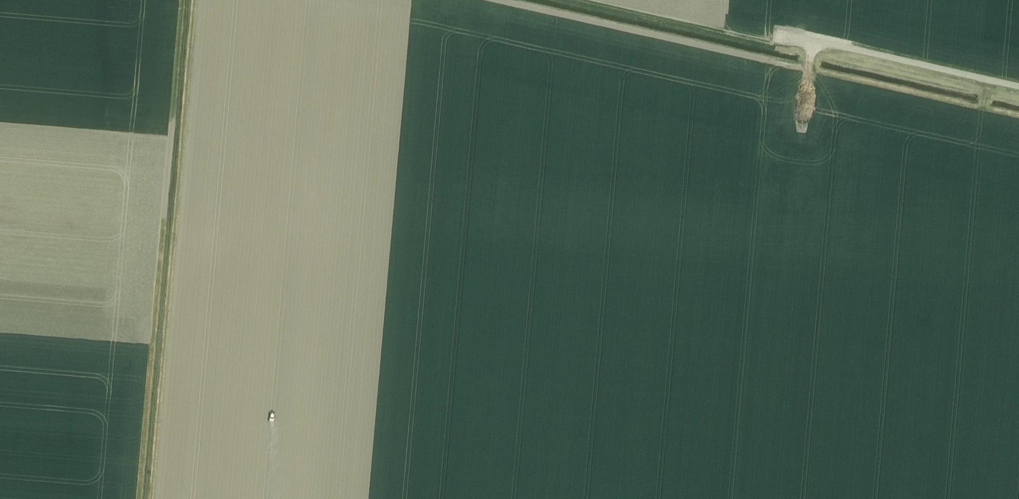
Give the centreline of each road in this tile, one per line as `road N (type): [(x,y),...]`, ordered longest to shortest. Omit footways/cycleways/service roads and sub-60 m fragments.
road 1 (unclassified): [(1018,87),(786,35)]

